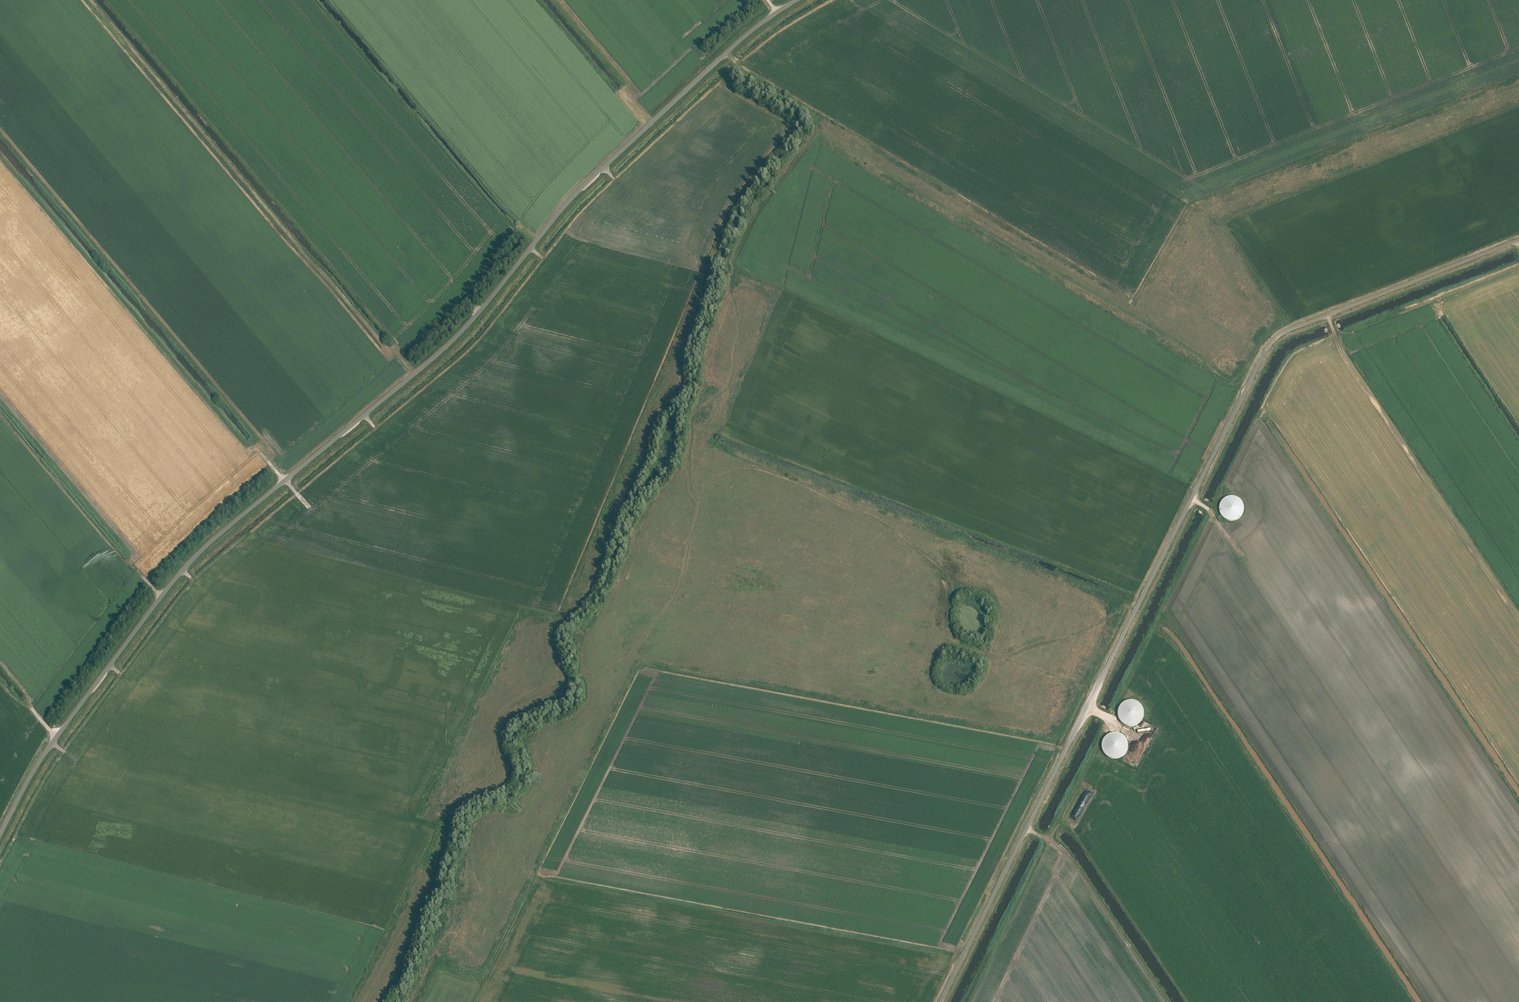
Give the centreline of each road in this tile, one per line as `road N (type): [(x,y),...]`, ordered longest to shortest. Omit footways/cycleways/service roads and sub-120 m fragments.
road 1 (unclassified): [(0,834),(49,747),(193,559),(444,348),(572,198),(727,52),(797,0)]
road 2 (unclassified): [(940,1001),(1266,349),(1286,331),(1518,239)]
road 3 (track): [(1167,1001),(1068,855),(1026,829)]

